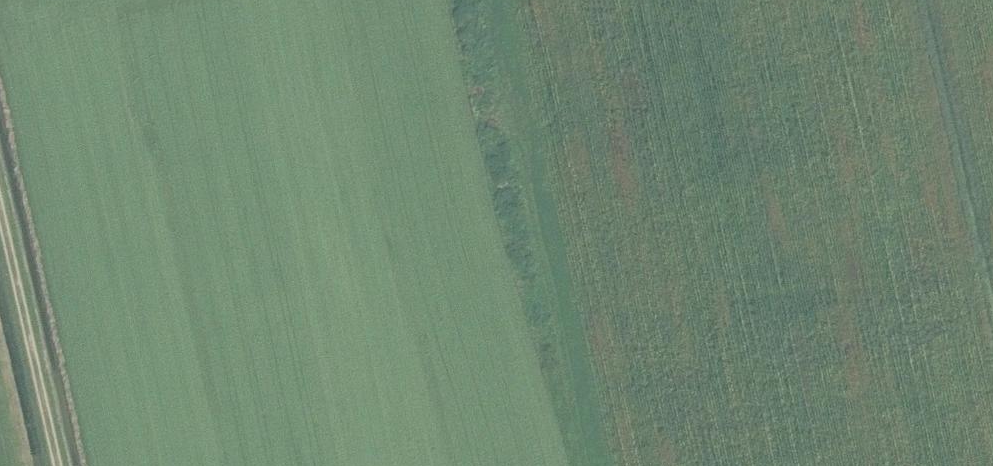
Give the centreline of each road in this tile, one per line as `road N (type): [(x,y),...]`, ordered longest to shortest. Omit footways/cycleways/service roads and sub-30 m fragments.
road 1 (track): [(60,465),(0,194)]

